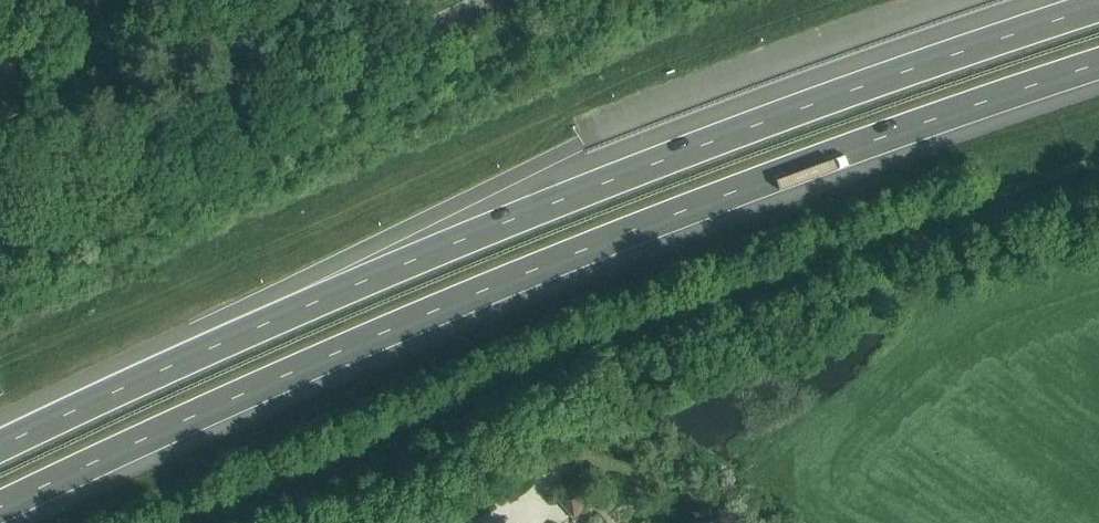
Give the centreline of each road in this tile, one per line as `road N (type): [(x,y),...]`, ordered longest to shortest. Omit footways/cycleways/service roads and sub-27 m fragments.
road 1 (motorway): [(0,507),(268,381),(563,256),(1098,63)]
road 2 (motorway): [(1098,7),(558,201),(0,445)]
road 3 (tertiary): [(0,232),(499,0)]

